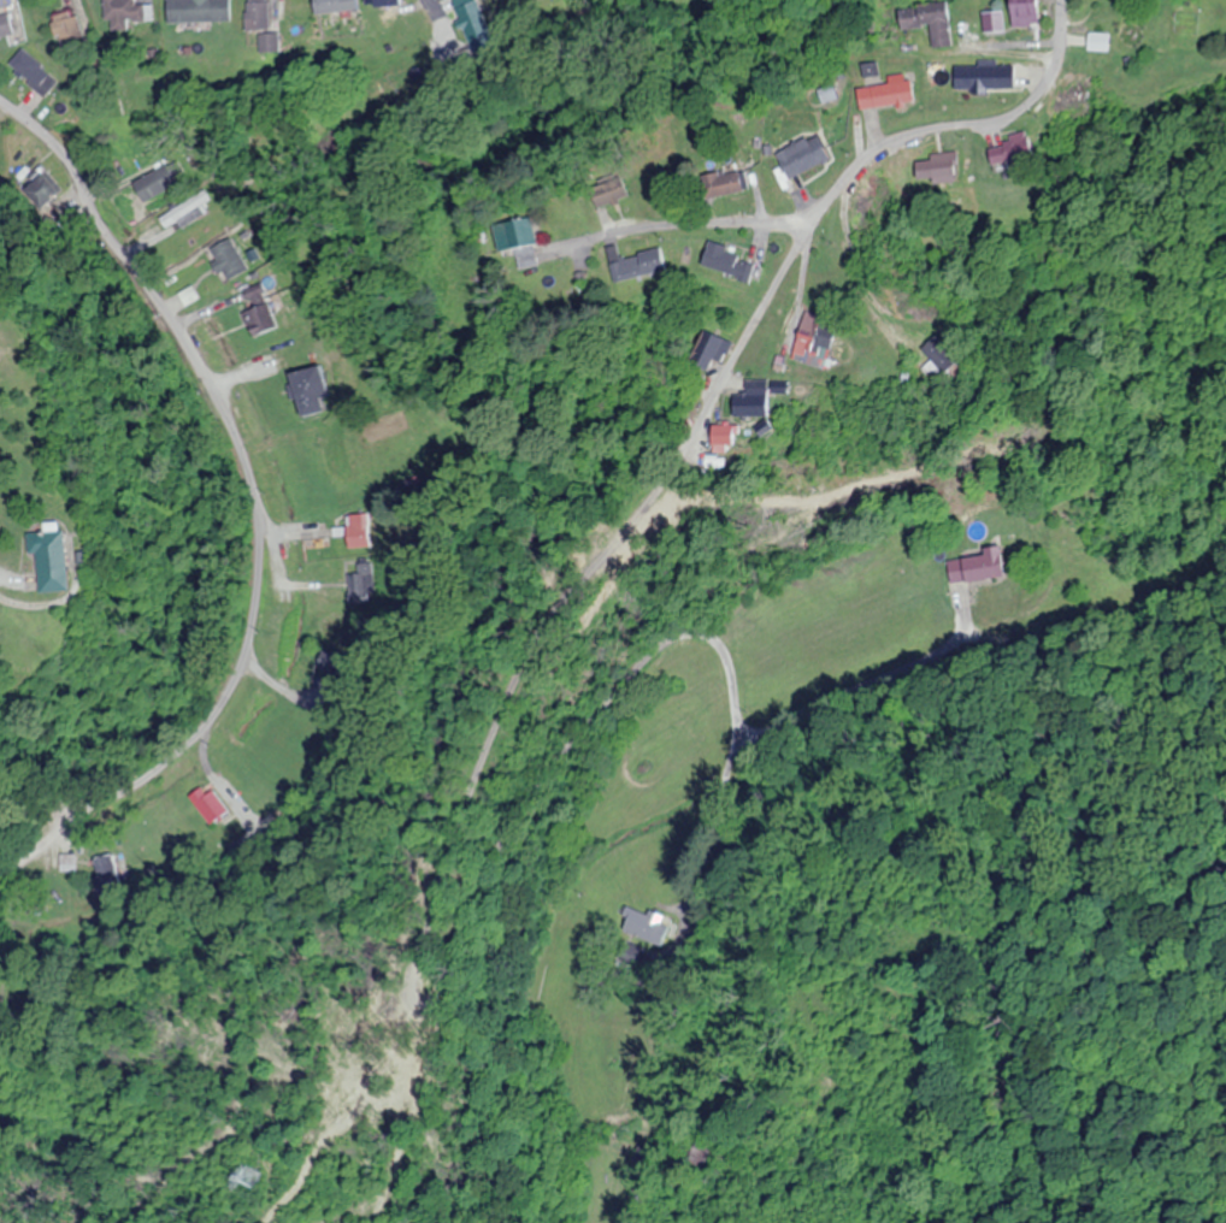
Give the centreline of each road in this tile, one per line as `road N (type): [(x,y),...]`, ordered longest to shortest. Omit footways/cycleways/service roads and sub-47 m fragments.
road 1 (residential): [(0,99),(58,146),(223,404),(258,492),(261,550),(252,637),(216,714),(152,772),(0,875)]
road 2 (residential): [(680,459),(819,220),(883,156),(935,136),(1019,120),(1042,102),(1068,53),(1071,0)]
road 3 (residential): [(819,220),(707,223),(579,253)]

